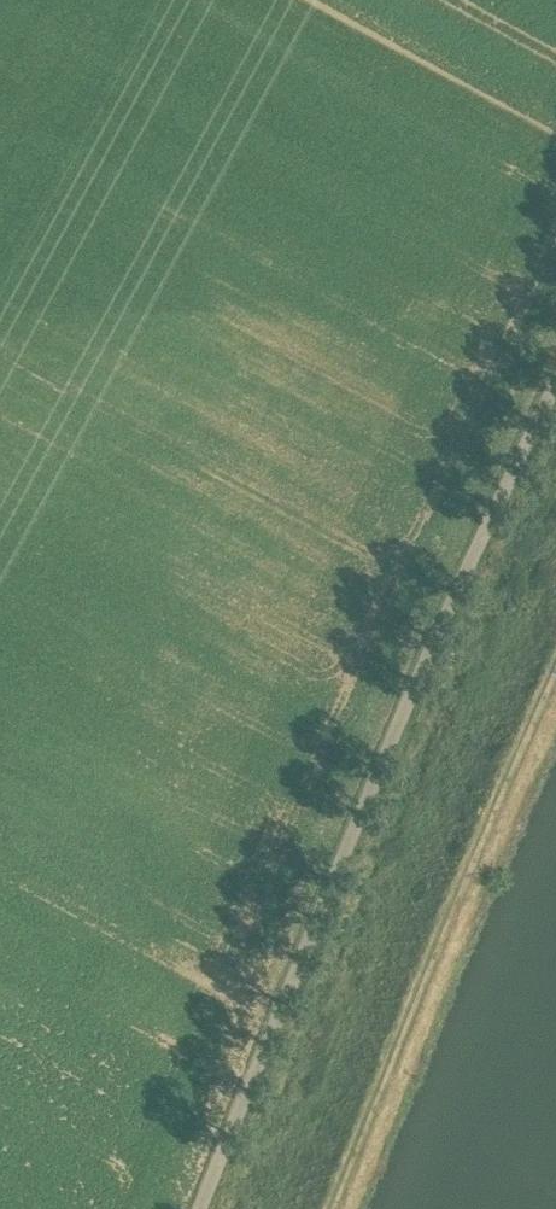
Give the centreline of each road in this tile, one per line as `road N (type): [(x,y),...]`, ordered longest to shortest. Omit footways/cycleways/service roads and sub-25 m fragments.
road 1 (unclassified): [(205,1208),(333,892),(555,393)]

